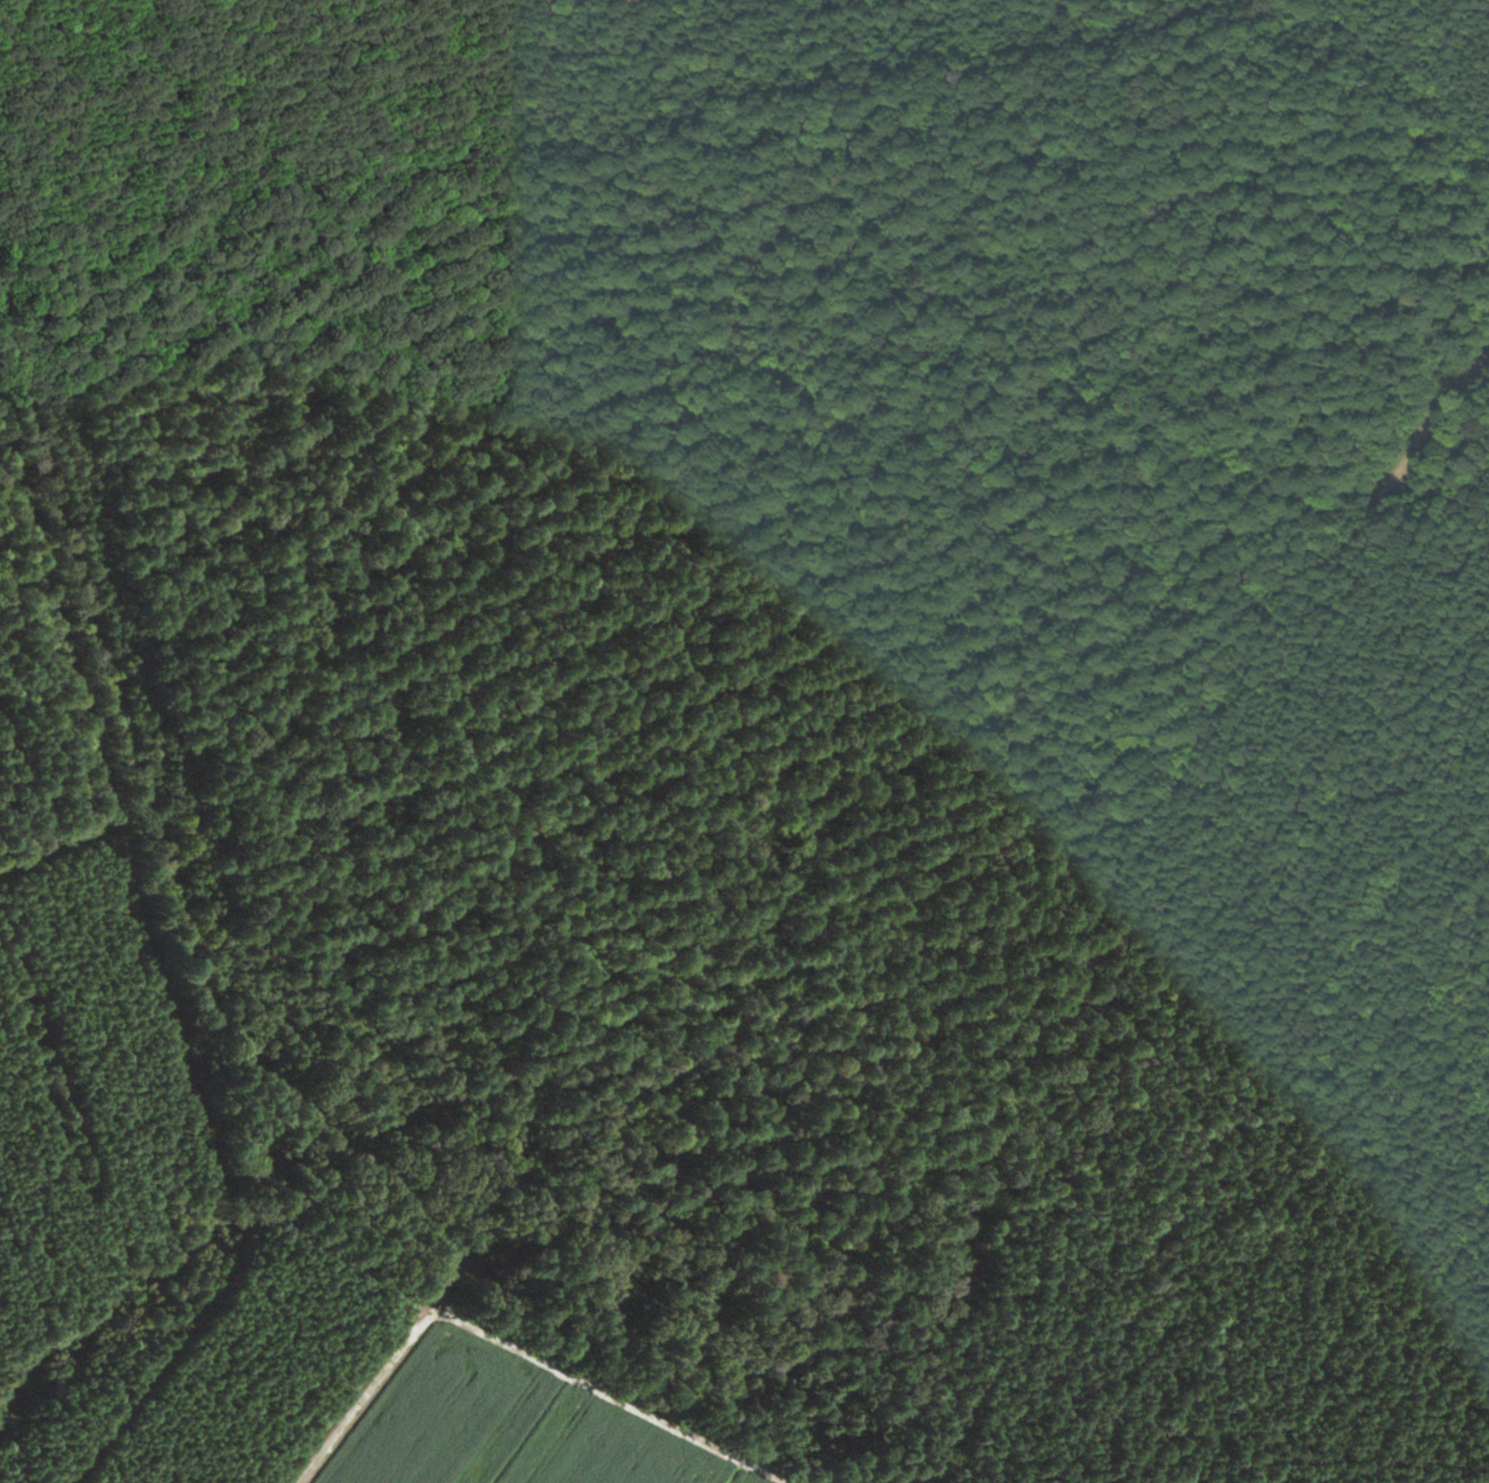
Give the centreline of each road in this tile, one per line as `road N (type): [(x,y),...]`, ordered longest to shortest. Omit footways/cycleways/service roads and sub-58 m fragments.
road 1 (track): [(264,1482),(414,1304)]

